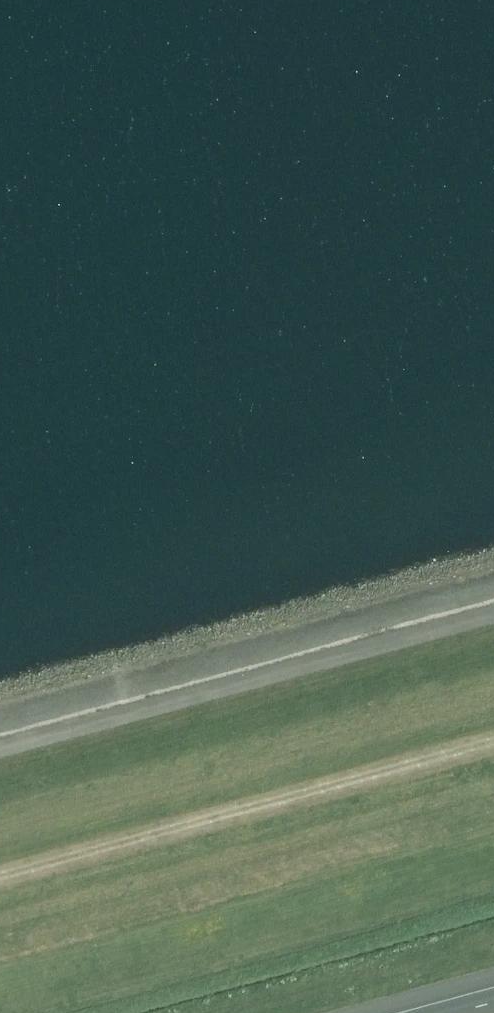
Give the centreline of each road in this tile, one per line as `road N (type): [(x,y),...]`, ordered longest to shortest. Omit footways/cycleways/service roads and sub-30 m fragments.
road 1 (track): [(0,873),(493,736)]

